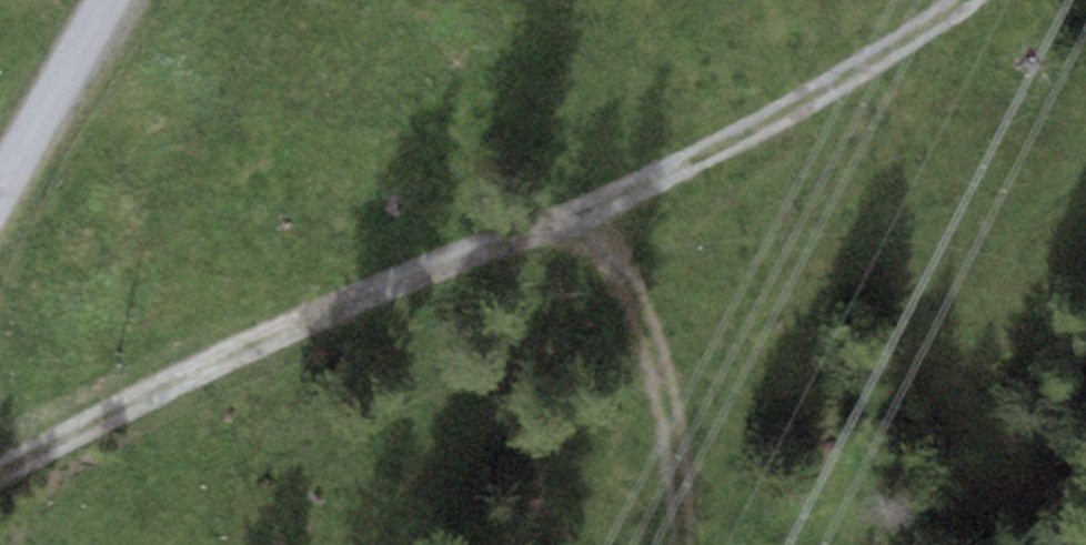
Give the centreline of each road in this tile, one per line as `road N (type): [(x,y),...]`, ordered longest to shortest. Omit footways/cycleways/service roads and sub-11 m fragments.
road 1 (track): [(0,471),(791,110),(963,0)]
road 2 (track): [(587,203),(664,381),(680,487),(677,544)]
road 3 (track): [(0,192),(111,0)]

